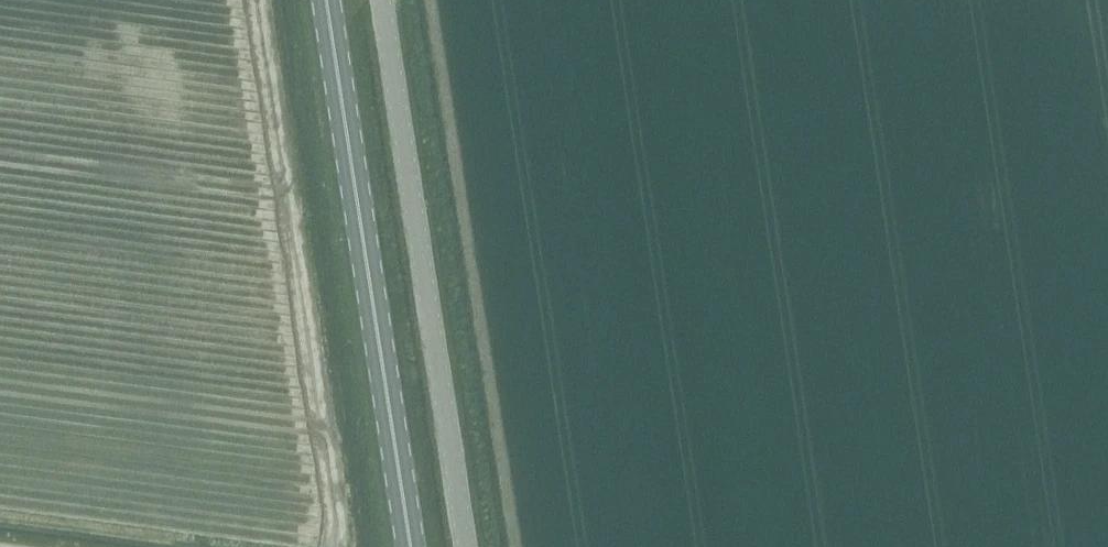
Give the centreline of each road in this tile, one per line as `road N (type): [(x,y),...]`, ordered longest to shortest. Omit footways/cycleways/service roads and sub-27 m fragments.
road 1 (primary): [(411,546),(327,0)]
road 2 (unclassified): [(465,546),(400,117),(406,0)]

